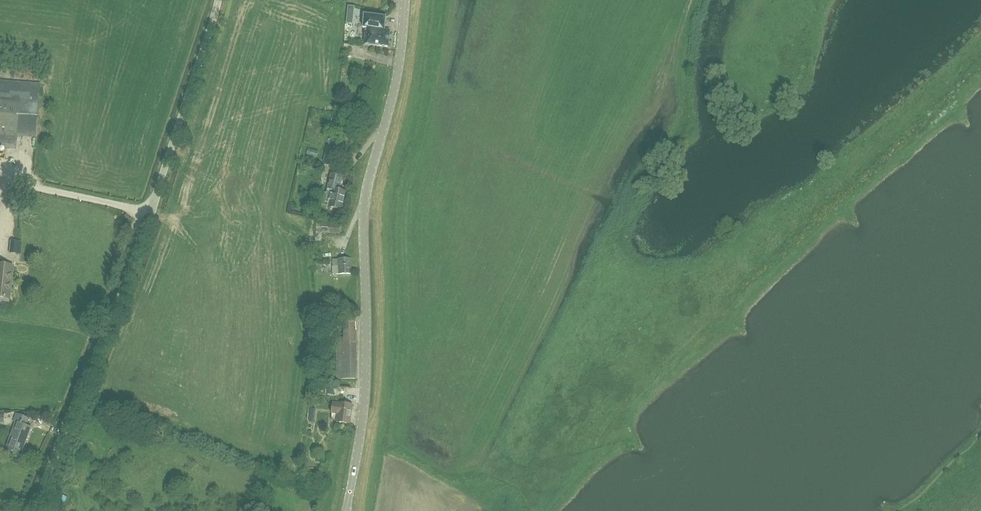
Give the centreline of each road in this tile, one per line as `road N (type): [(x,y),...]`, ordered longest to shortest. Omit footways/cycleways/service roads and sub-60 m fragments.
road 1 (unclassified): [(34,510),(147,219),(218,0)]
road 2 (tertiary): [(345,510),(365,372),(365,191),(398,61),(403,0)]

